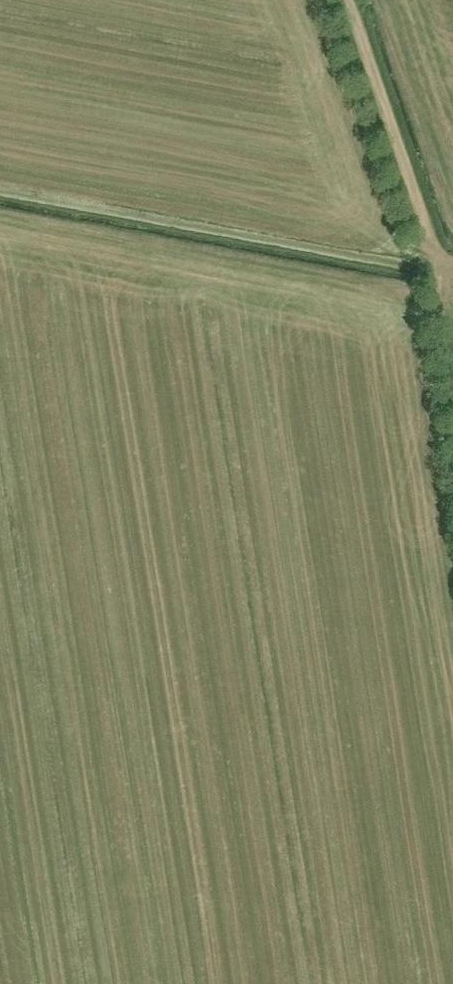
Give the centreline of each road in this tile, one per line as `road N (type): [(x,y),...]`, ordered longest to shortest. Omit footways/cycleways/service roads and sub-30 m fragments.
road 1 (track): [(344,0),(433,263)]
road 2 (track): [(433,263),(452,385)]

